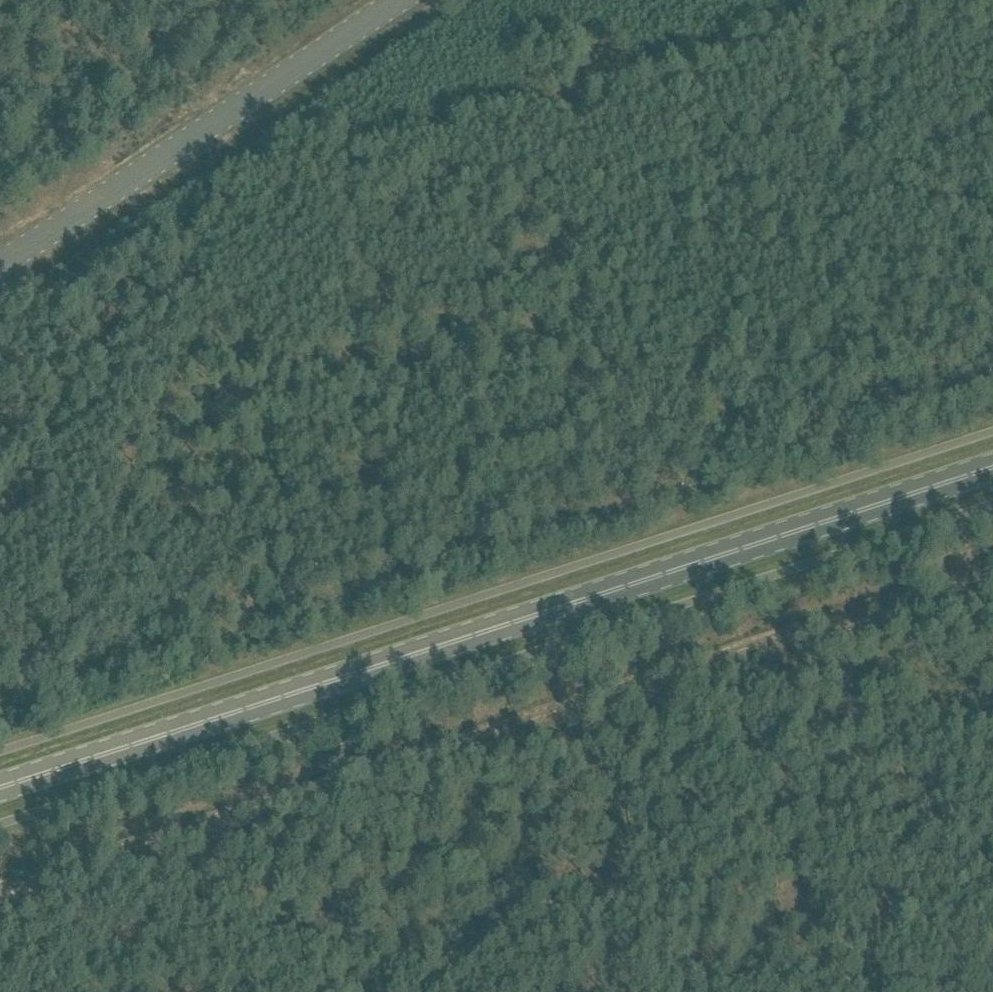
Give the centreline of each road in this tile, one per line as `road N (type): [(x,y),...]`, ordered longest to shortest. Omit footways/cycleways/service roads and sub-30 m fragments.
road 1 (primary): [(0,787),(992,467)]
road 2 (track): [(992,570),(0,890)]

